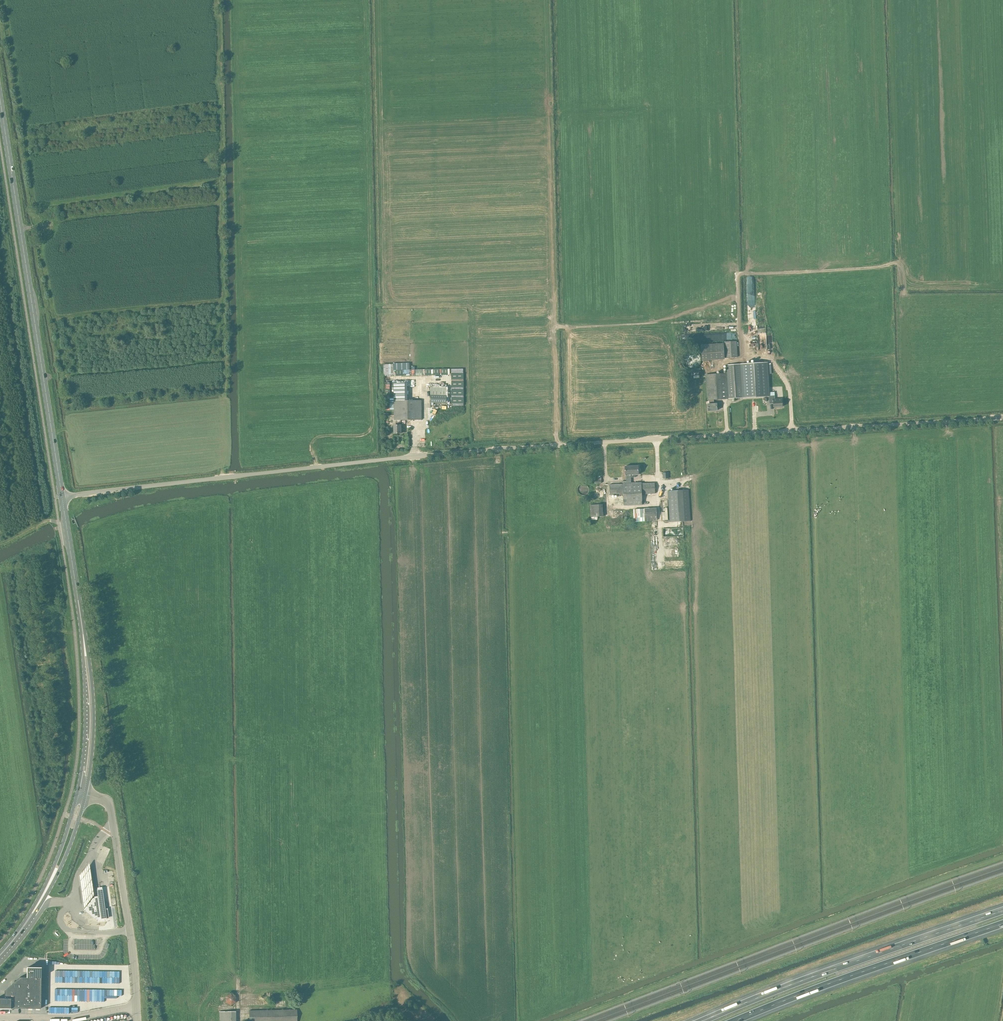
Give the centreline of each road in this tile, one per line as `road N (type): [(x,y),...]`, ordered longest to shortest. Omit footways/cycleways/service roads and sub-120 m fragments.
road 1 (unclassified): [(61,495),(335,467),(1002,419)]
road 2 (primary): [(61,495),(0,103)]
road 3 (track): [(224,393),(221,202),(20,229)]
road 4 (motorway): [(1002,910),(701,1020)]
road 5 (motorway): [(733,1020),(1002,923)]
road 6 (unclassified): [(137,1006),(112,811),(85,795)]
road 7 (primary): [(85,795),(93,699),(77,594)]
road 8 (primary): [(77,594),(85,721),(77,793)]
road 9 (track): [(224,361),(43,377)]

